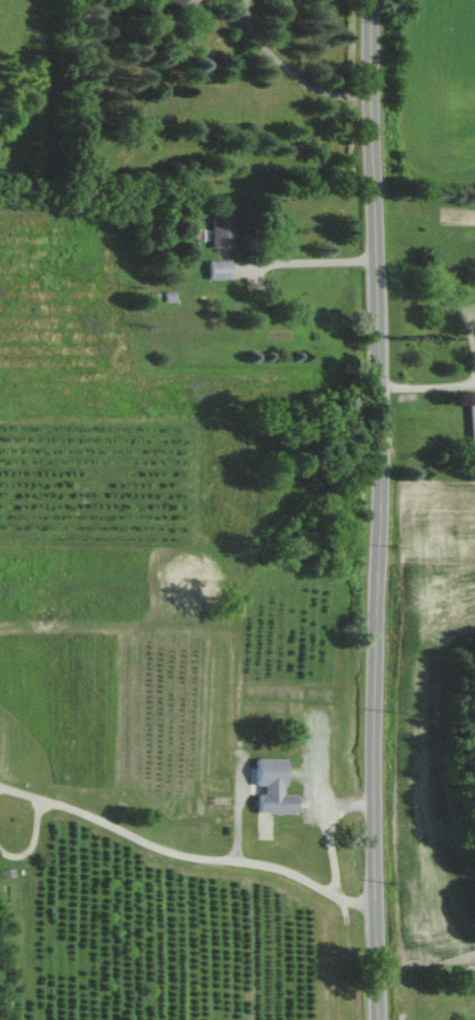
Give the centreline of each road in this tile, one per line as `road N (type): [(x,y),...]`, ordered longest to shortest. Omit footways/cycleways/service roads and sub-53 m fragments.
road 1 (tertiary): [(373,1019),(358,410),(361,0)]

